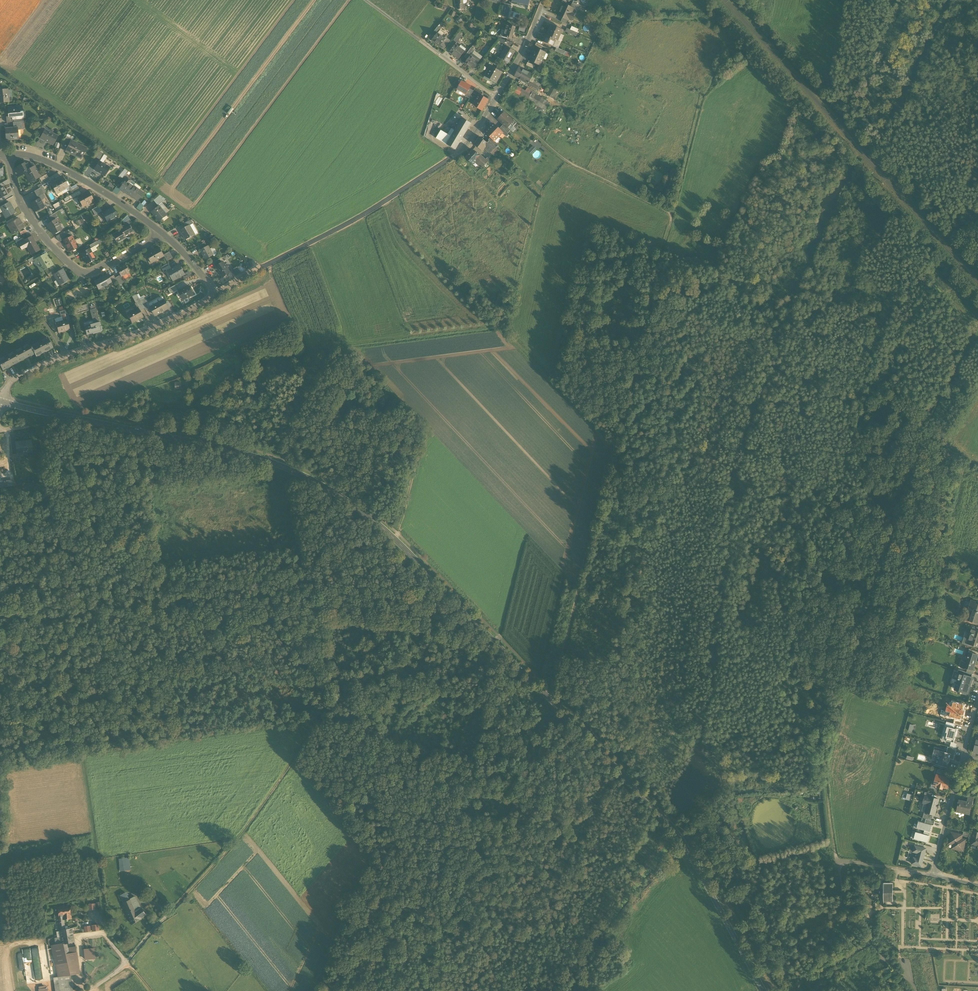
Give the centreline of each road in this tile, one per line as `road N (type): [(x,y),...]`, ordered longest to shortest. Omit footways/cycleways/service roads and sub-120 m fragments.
road 1 (tertiary): [(3,402),(267,460),(350,504),(670,824),(765,990)]
road 2 (track): [(549,699),(672,214),(569,163),(497,98)]
road 3 (track): [(151,990),(127,961),(229,848),(328,708),(294,472)]
road 4 (track): [(835,859),(825,760),(920,437),(977,467)]
road 5 (residential): [(497,98),(459,153),(215,295)]
road 6 (track): [(83,756),(40,426),(31,426)]
road 7 (track): [(549,699),(416,990)]
road 8 (residential): [(215,295),(153,330),(22,376),(9,383),(3,402)]
road 9 (residential): [(162,233),(115,264),(80,273),(27,212),(9,154)]
road 10 (track): [(83,756),(108,939)]
road 11 (residential): [(162,233),(63,170),(9,154)]
road 12 (residential): [(977,885),(933,875),(963,755)]
road 13 (unclassified): [(497,98),(365,0)]
road 14 (track): [(267,460),(335,356)]

